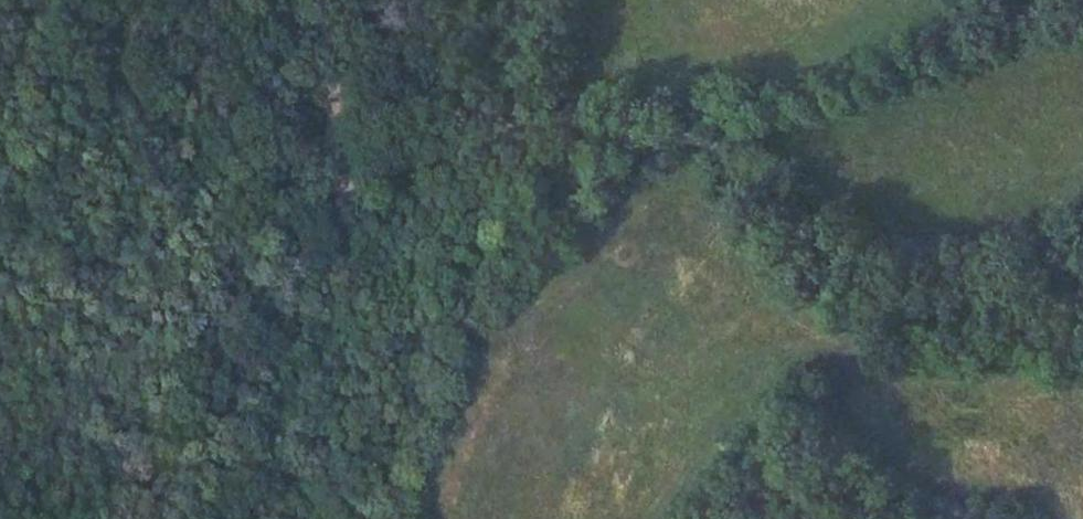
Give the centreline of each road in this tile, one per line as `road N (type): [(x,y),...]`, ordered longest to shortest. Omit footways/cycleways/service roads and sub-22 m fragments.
road 1 (track): [(647,126),(625,122),(499,141),(375,189),(336,190),(313,0)]
road 2 (track): [(647,126),(450,336),(417,417),(402,518)]
road 3 (track): [(1082,297),(870,255),(694,134),(647,126)]

